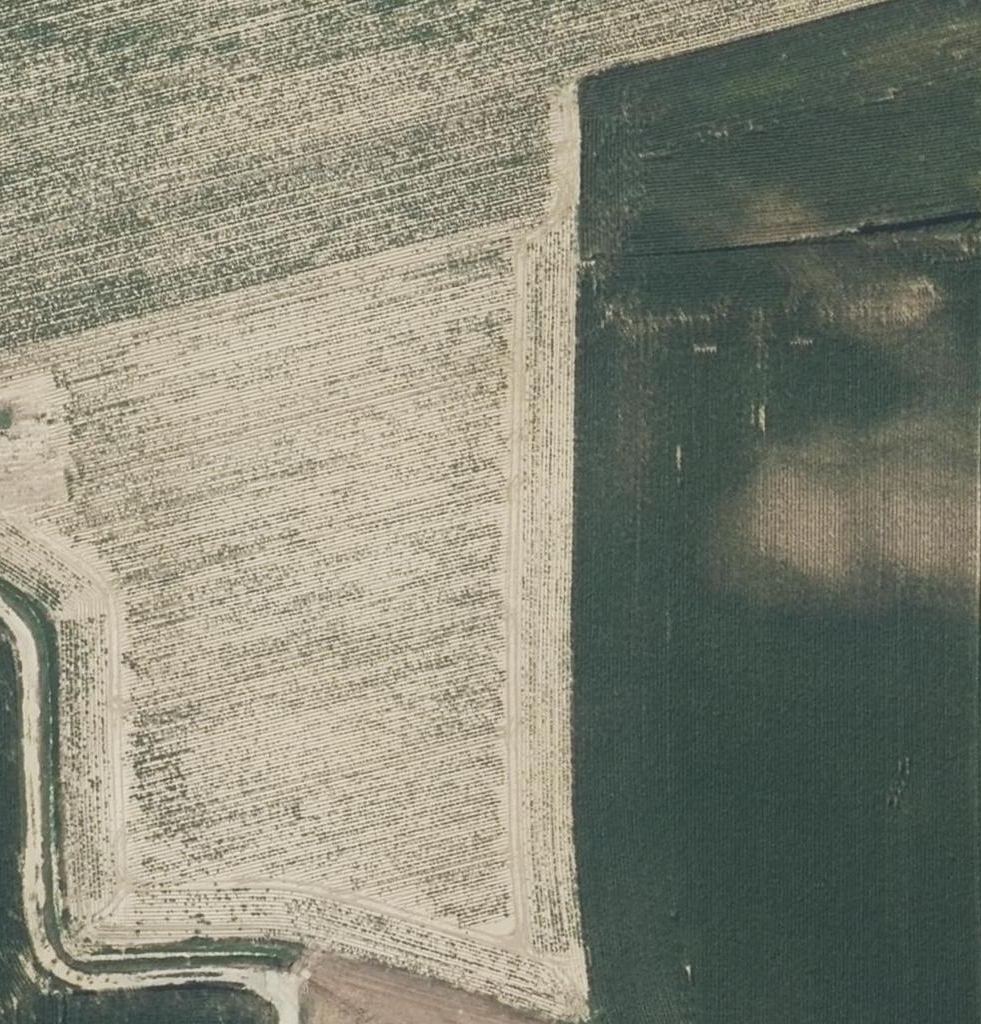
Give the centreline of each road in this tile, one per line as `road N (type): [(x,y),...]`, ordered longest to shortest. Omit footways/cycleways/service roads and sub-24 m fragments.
road 1 (track): [(0,604),(12,611),(36,667),(36,946),(101,987),(260,975),(292,1013),(291,1023)]

